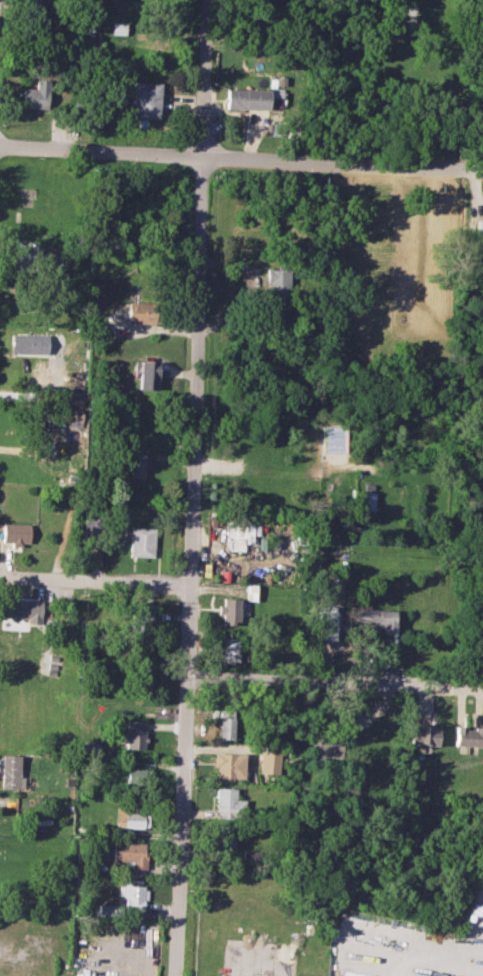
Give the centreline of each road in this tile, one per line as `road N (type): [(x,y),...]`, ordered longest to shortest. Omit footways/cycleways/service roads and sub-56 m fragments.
road 1 (residential): [(205,0),(174,975)]
road 2 (residential): [(0,144),(482,170)]
road 3 (residential): [(184,682),(482,686)]
road 4 (residential): [(0,574),(189,584)]

